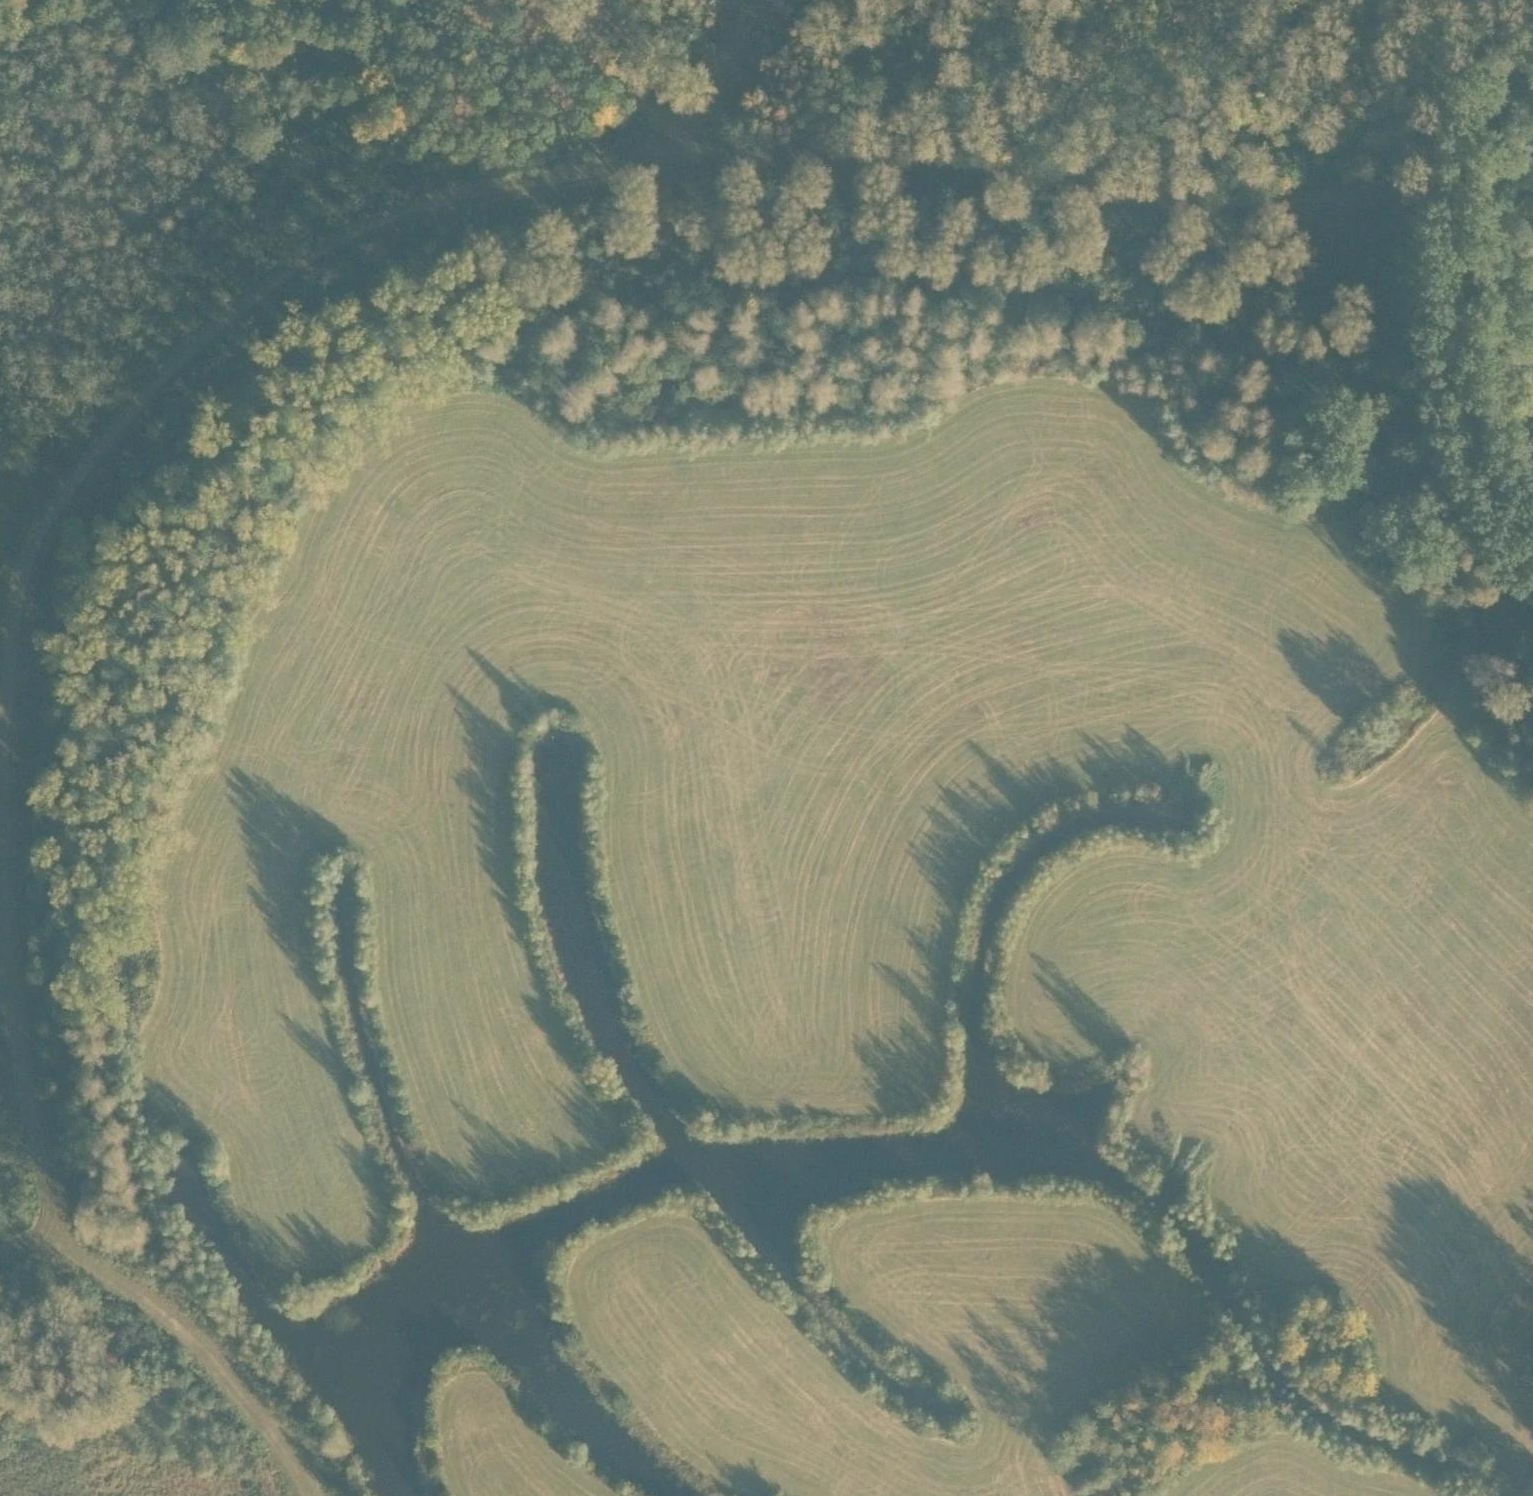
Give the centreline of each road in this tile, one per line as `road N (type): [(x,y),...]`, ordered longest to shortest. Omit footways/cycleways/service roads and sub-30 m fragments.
road 1 (unclassified): [(1532,542),(1485,478),(1462,414),(1450,186),(1464,121),(1501,63),(1532,36)]

